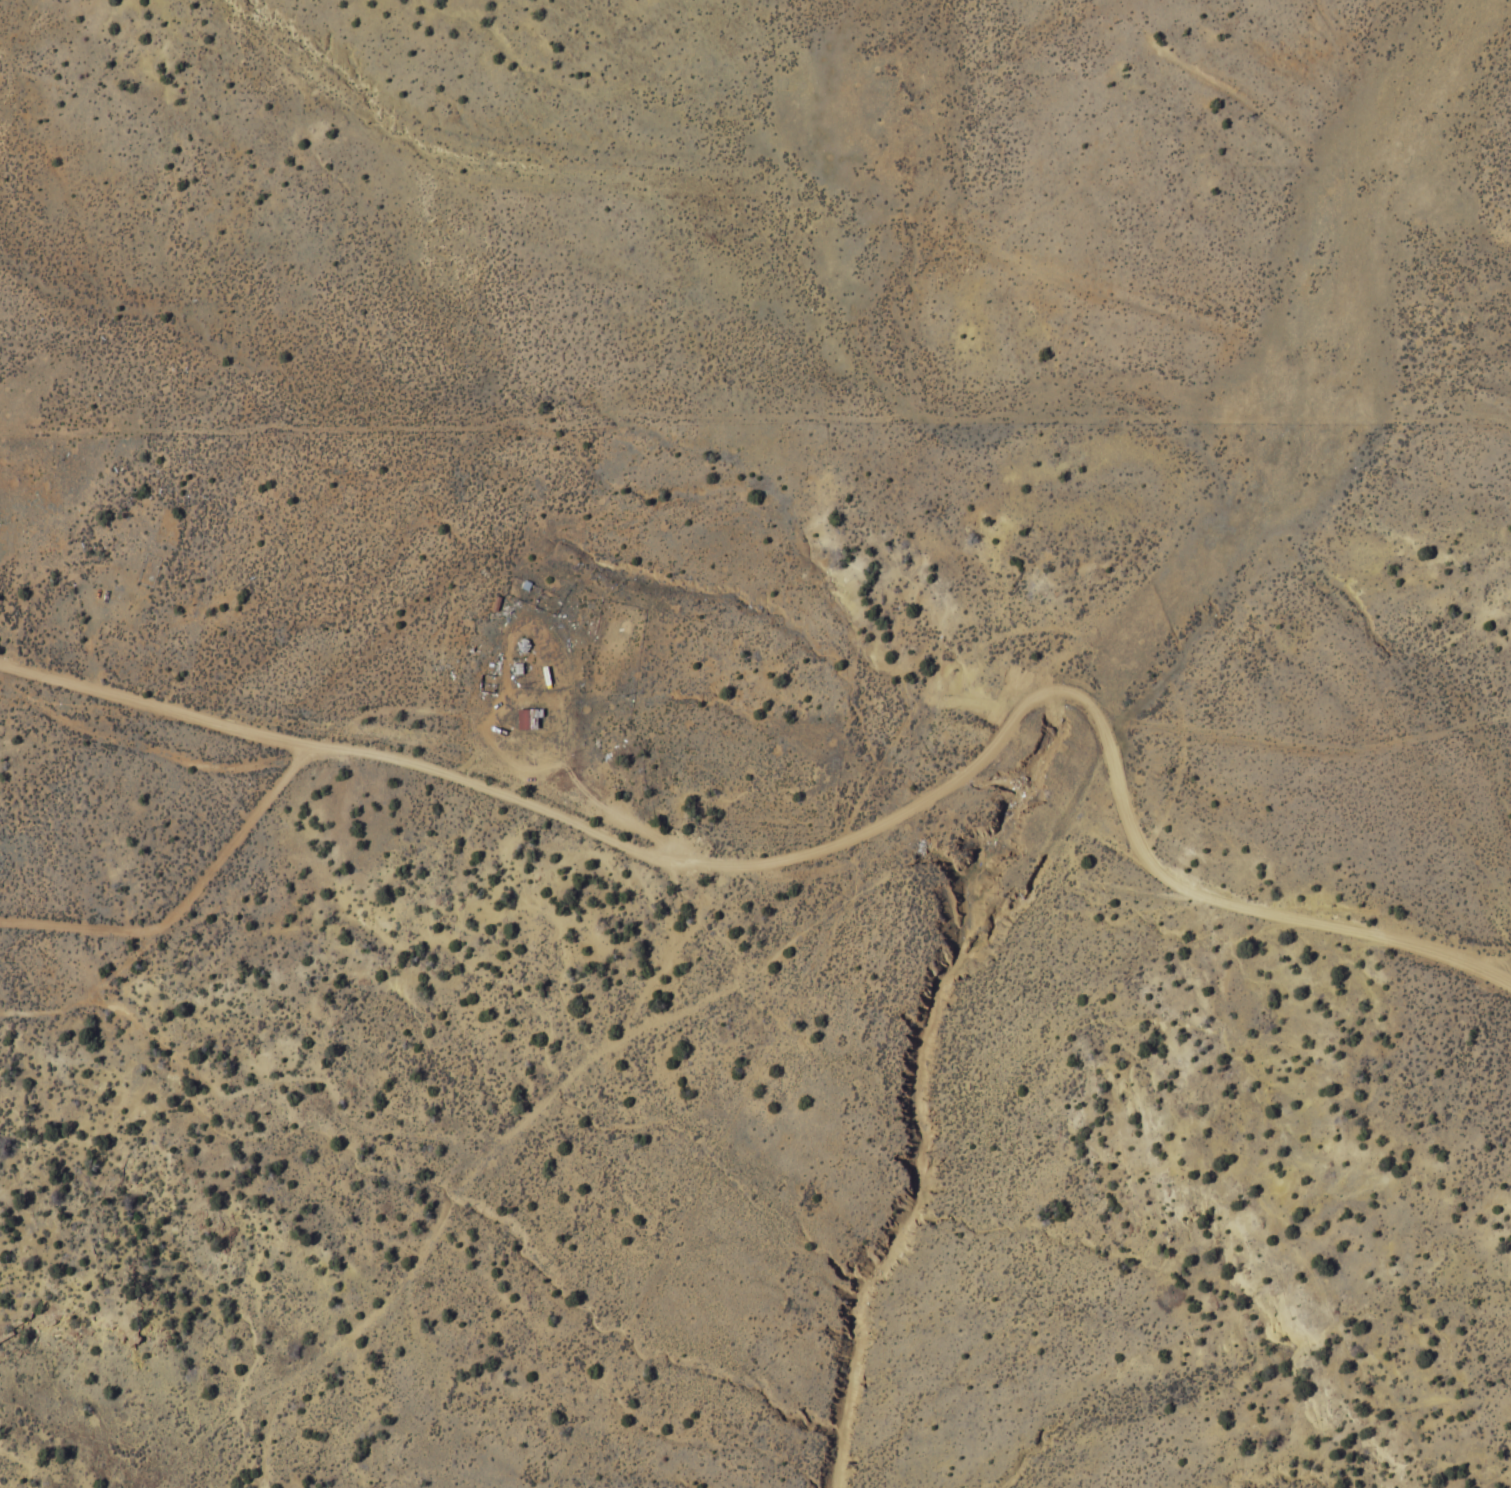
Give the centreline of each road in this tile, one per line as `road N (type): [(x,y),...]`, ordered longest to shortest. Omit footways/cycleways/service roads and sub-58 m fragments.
road 1 (residential): [(869,1487),(1100,728),(1145,851),(1184,881),(1257,910),(1405,935),(1510,967)]

